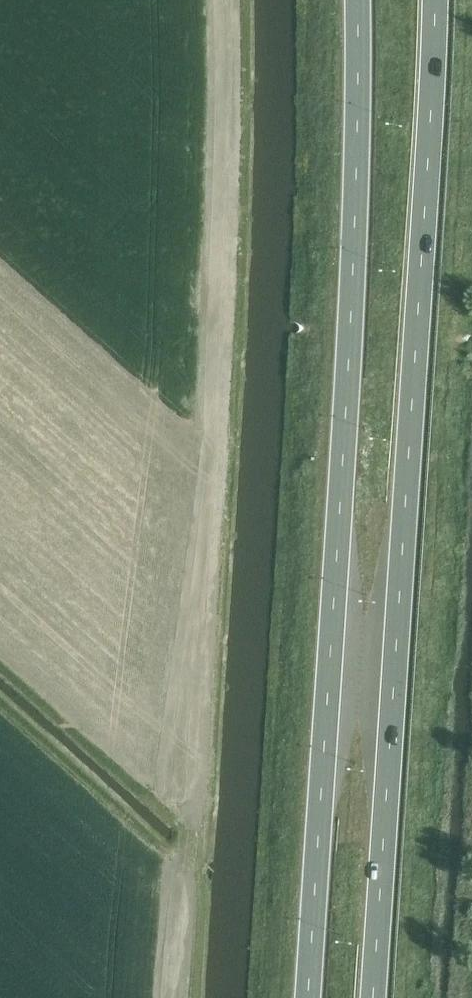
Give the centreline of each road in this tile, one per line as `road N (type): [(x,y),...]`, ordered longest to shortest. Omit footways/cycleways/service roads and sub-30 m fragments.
road 1 (trunk): [(373,997),(434,0)]
road 2 (trunk): [(358,0),(350,318),(308,997)]

